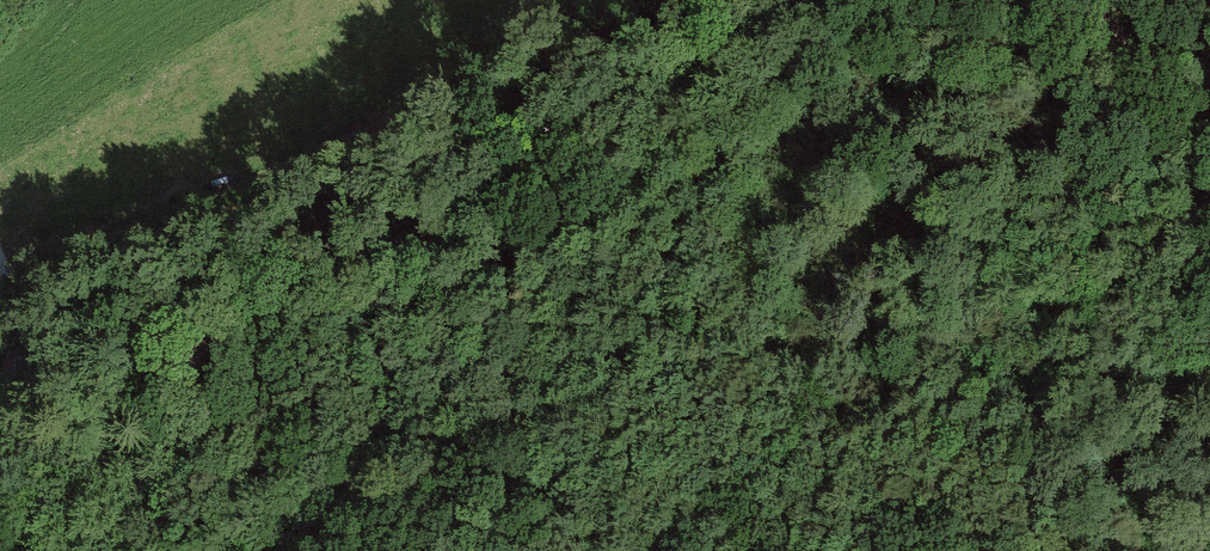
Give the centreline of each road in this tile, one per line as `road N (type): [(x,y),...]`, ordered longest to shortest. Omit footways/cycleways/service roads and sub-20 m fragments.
road 1 (unclassified): [(812,0),(613,111),(464,213),(312,288),(167,372),(111,380),(54,352),(24,316),(0,262)]
road 2 (unclassified): [(1209,114),(1072,0)]
road 3 (track): [(24,316),(20,394),(0,490)]

